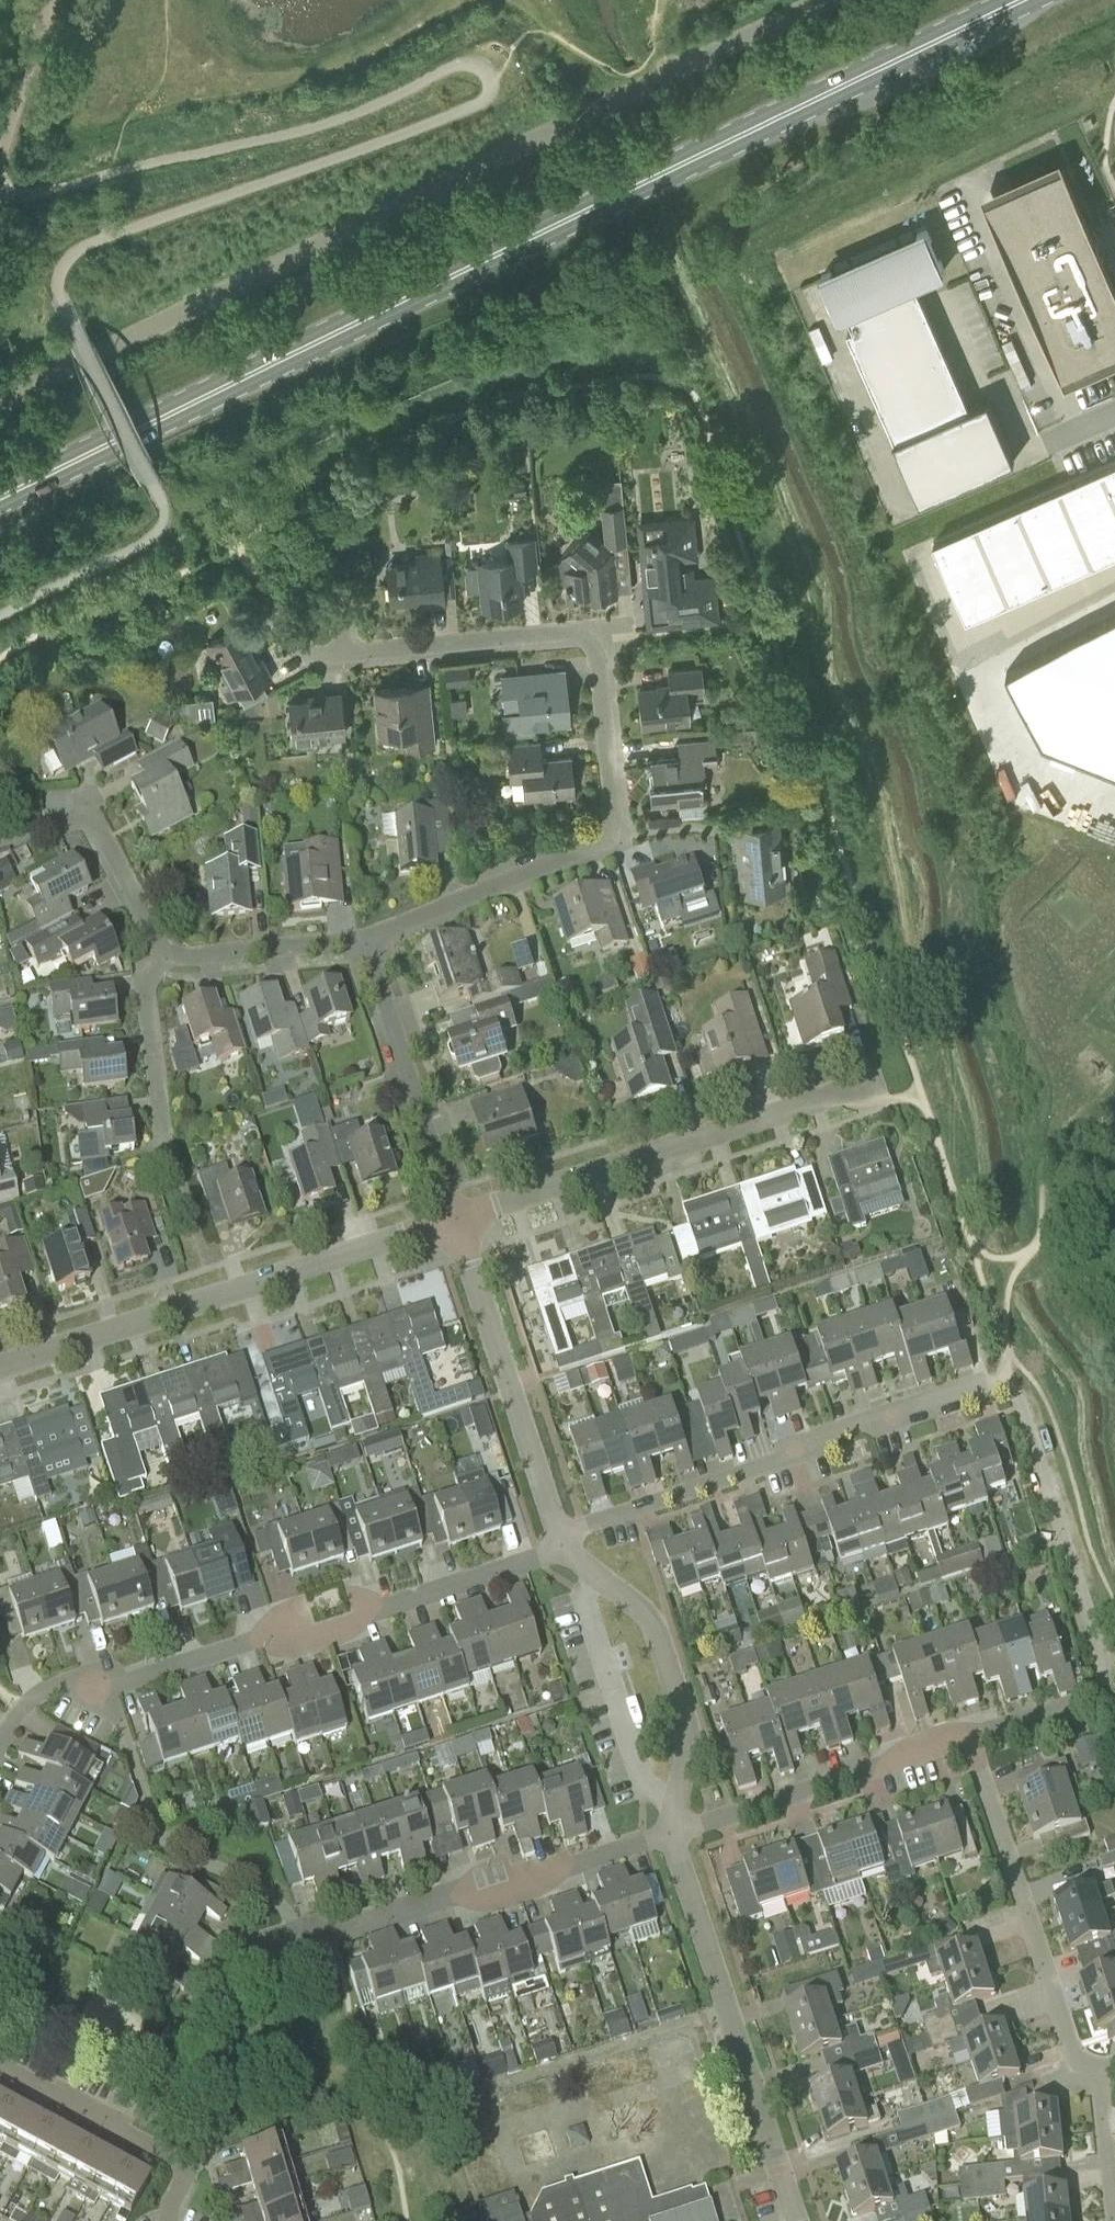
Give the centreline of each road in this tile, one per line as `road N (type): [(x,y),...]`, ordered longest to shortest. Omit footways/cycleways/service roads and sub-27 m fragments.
road 1 (primary): [(0,498),(1021,0)]
road 2 (unclassified): [(0,404),(815,0)]
road 3 (residential): [(0,1739),(13,1714),(46,1688),(64,1683),(95,1690),(283,1630),(301,1638),(540,1559),(561,1541)]
road 4 (residential): [(214,2019),(252,1958),(460,1894),(476,1902),(670,1834)]
road 5 (residential): [(0,1369),(457,1221)]
road 6 (residential): [(367,935),(619,835),(598,632)]
road 7 (residential): [(561,1541),(813,1440),(979,1388),(1006,1388)]
road 8 (residential): [(457,1221),(879,1083)]
road 9 (residential): [(796,2220),(670,1834)]
road 10 (residential): [(598,632),(305,661),(266,594)]
road 11 (residential): [(1100,2066),(1076,2056),(970,1736)]
road 12 (residential): [(561,1541),(457,1221)]
road 13 (residential): [(670,1834),(970,1736)]
road 14 (residential): [(457,1221),(367,935)]
road 15 (residential): [(674,1806),(690,1733),(659,1625),(594,1571)]
road 16 (residential): [(169,2220),(187,2172),(0,2062)]
road 17 (residential): [(674,1806),(644,1791),(586,1595),(594,1571)]
road 18 (residential): [(170,1152),(142,973),(167,952)]
road 19 (residential): [(367,935),(167,952)]
road 20 (residential): [(970,1736),(1087,1699),(1104,1660)]
road 21 (residential): [(167,952),(83,815)]
road 22 (unclassified): [(0,146),(47,0)]
road 23 (residential): [(1114,2217),(1100,2066)]

